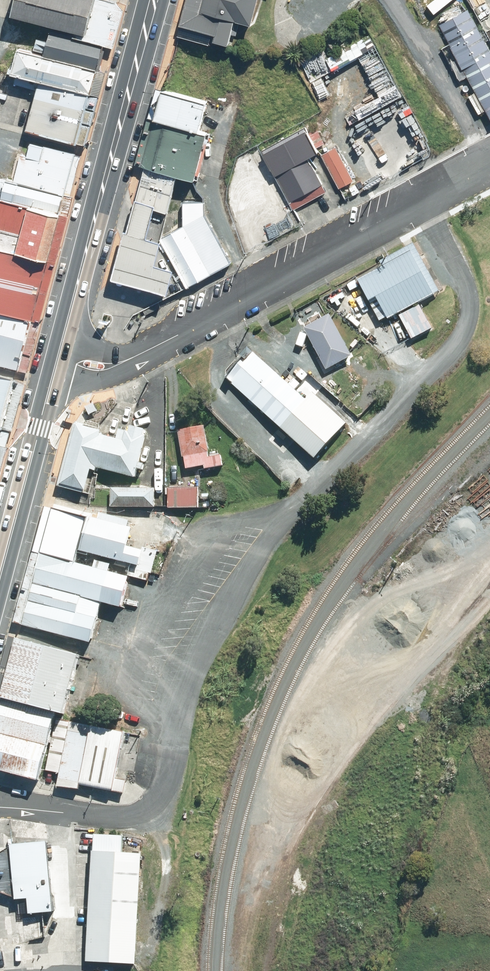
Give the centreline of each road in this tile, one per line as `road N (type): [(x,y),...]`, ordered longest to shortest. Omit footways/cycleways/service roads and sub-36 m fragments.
road 1 (unclassified): [(58,360),(100,369),(133,361),(489,166)]
road 2 (trunk): [(155,0),(58,360)]
road 3 (trunk): [(58,360),(0,580)]
road 4 (track): [(400,0),(489,161)]

